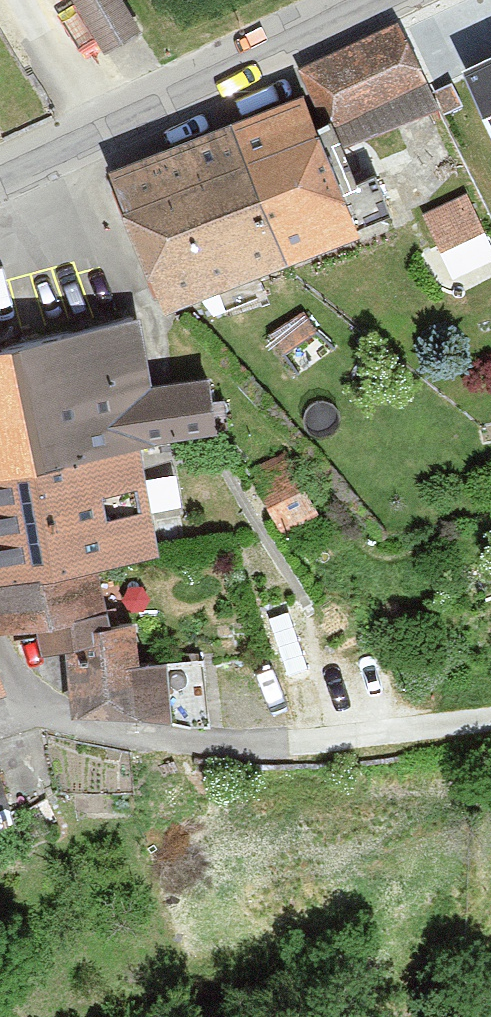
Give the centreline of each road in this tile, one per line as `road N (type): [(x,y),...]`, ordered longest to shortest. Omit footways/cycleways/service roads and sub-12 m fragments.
road 1 (tertiary): [(355,0),(0,166)]
road 2 (residential): [(0,650),(21,695),(51,718),(133,736),(283,739)]
road 3 (track): [(283,739),(490,713)]

